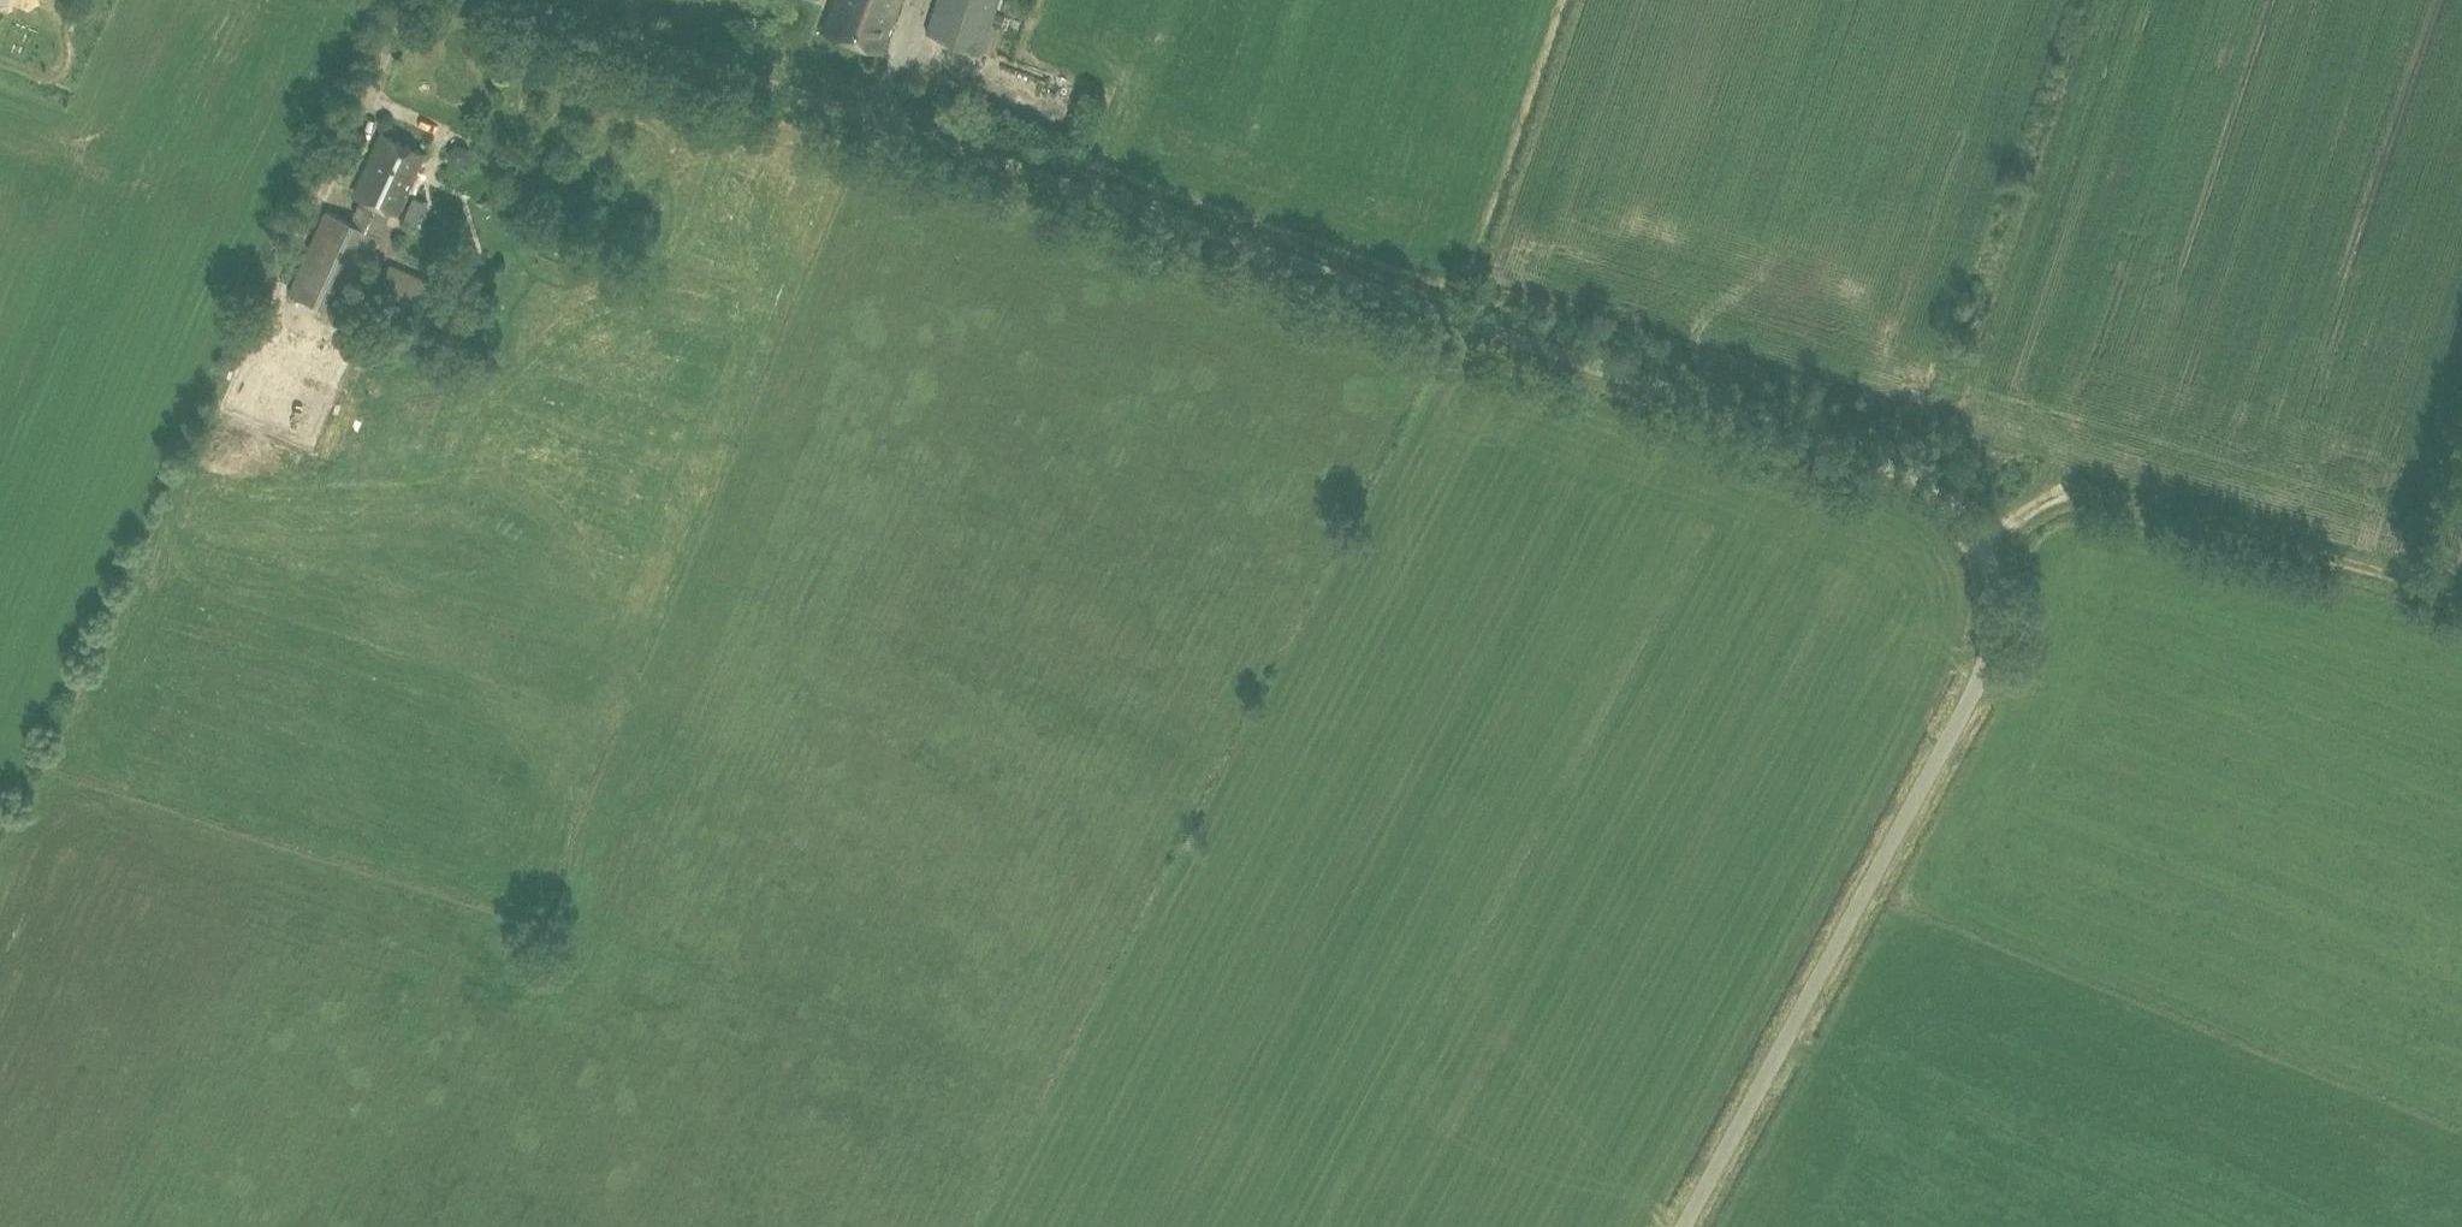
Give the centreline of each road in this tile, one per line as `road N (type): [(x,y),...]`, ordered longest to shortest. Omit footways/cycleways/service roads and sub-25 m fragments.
road 1 (unclassified): [(1684,1226),(1990,658),(1999,596),(1985,548),(1966,524),(1889,469),(1590,377),(519,0)]
road 2 (track): [(1979,541),(2061,495),(2102,495),(2461,593)]

